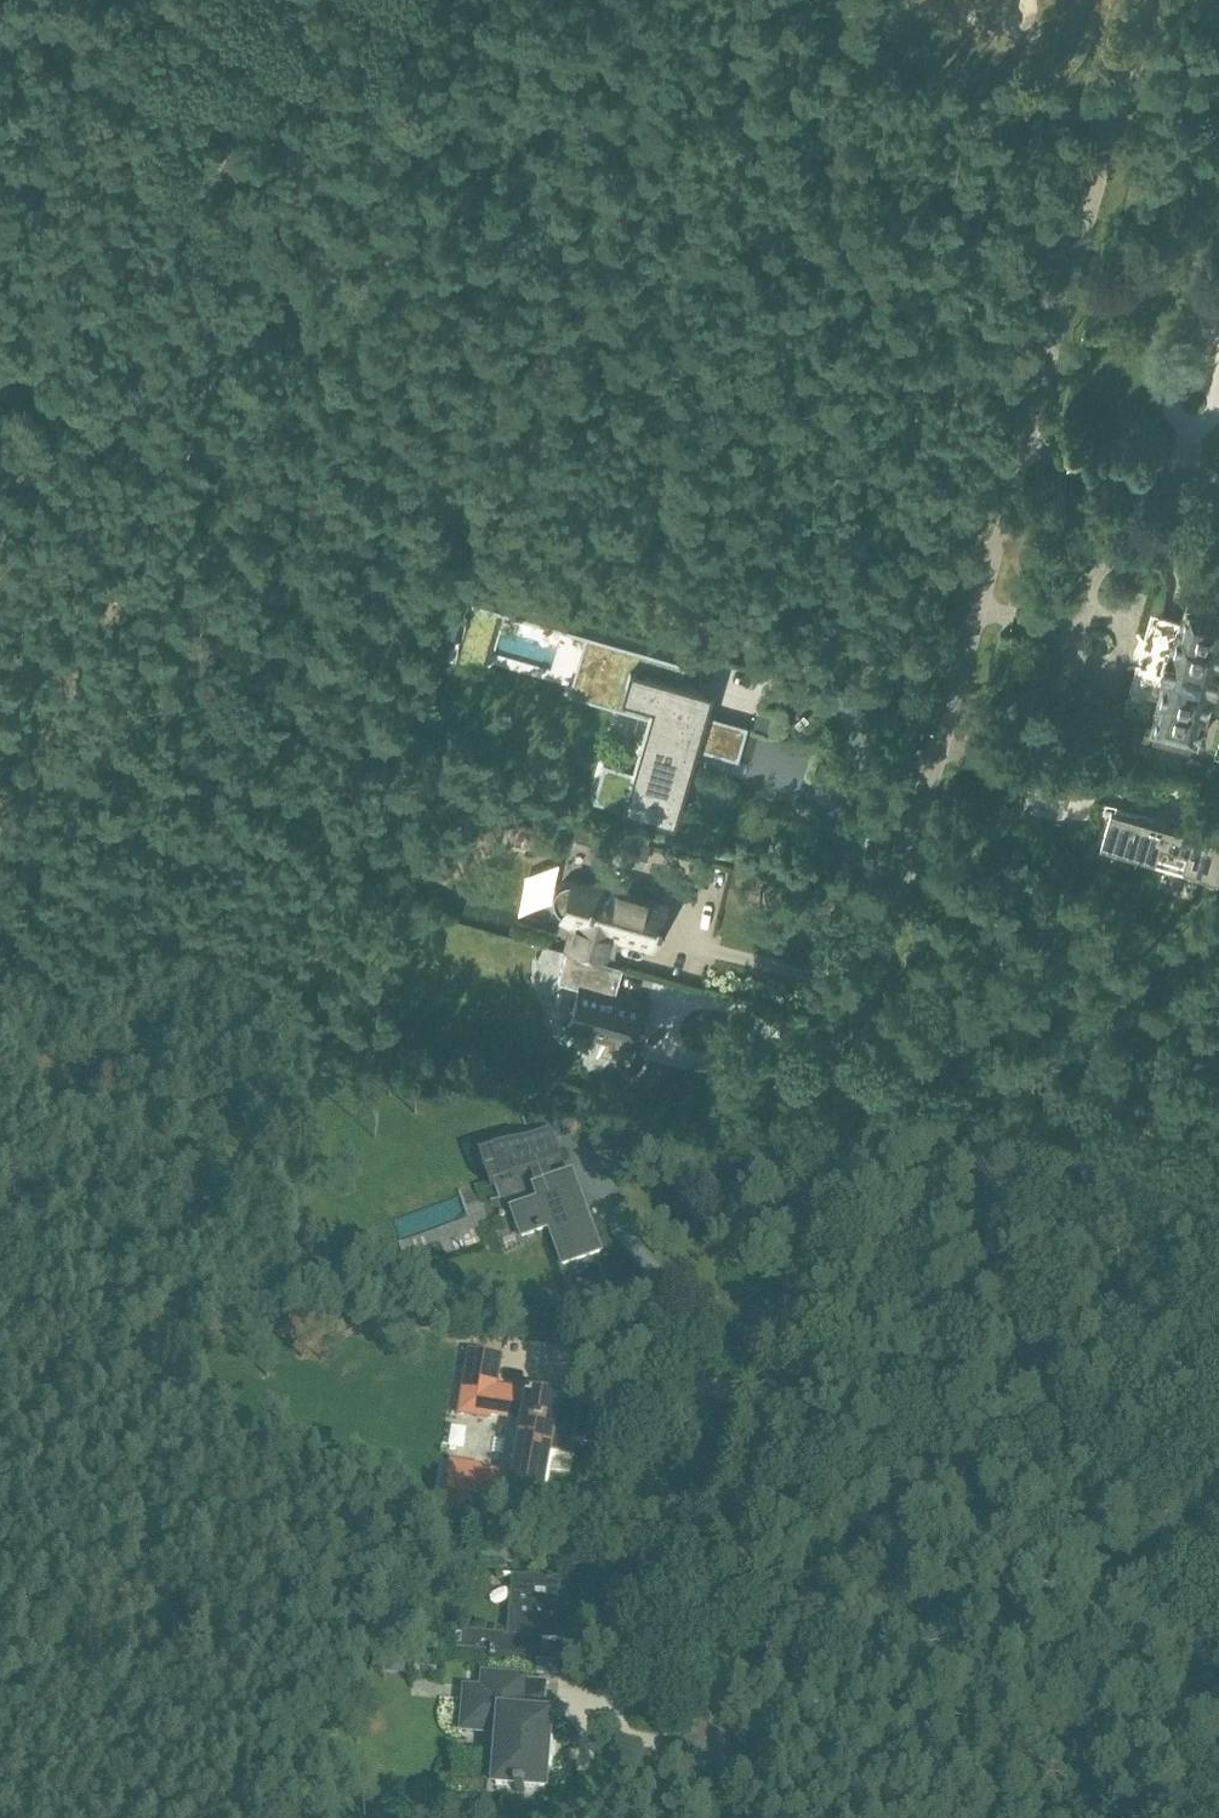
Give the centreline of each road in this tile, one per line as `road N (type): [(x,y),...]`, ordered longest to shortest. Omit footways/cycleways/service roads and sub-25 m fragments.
road 1 (unclassified): [(720,1817),(733,1608),(800,1283),(895,896),(1159,0)]

